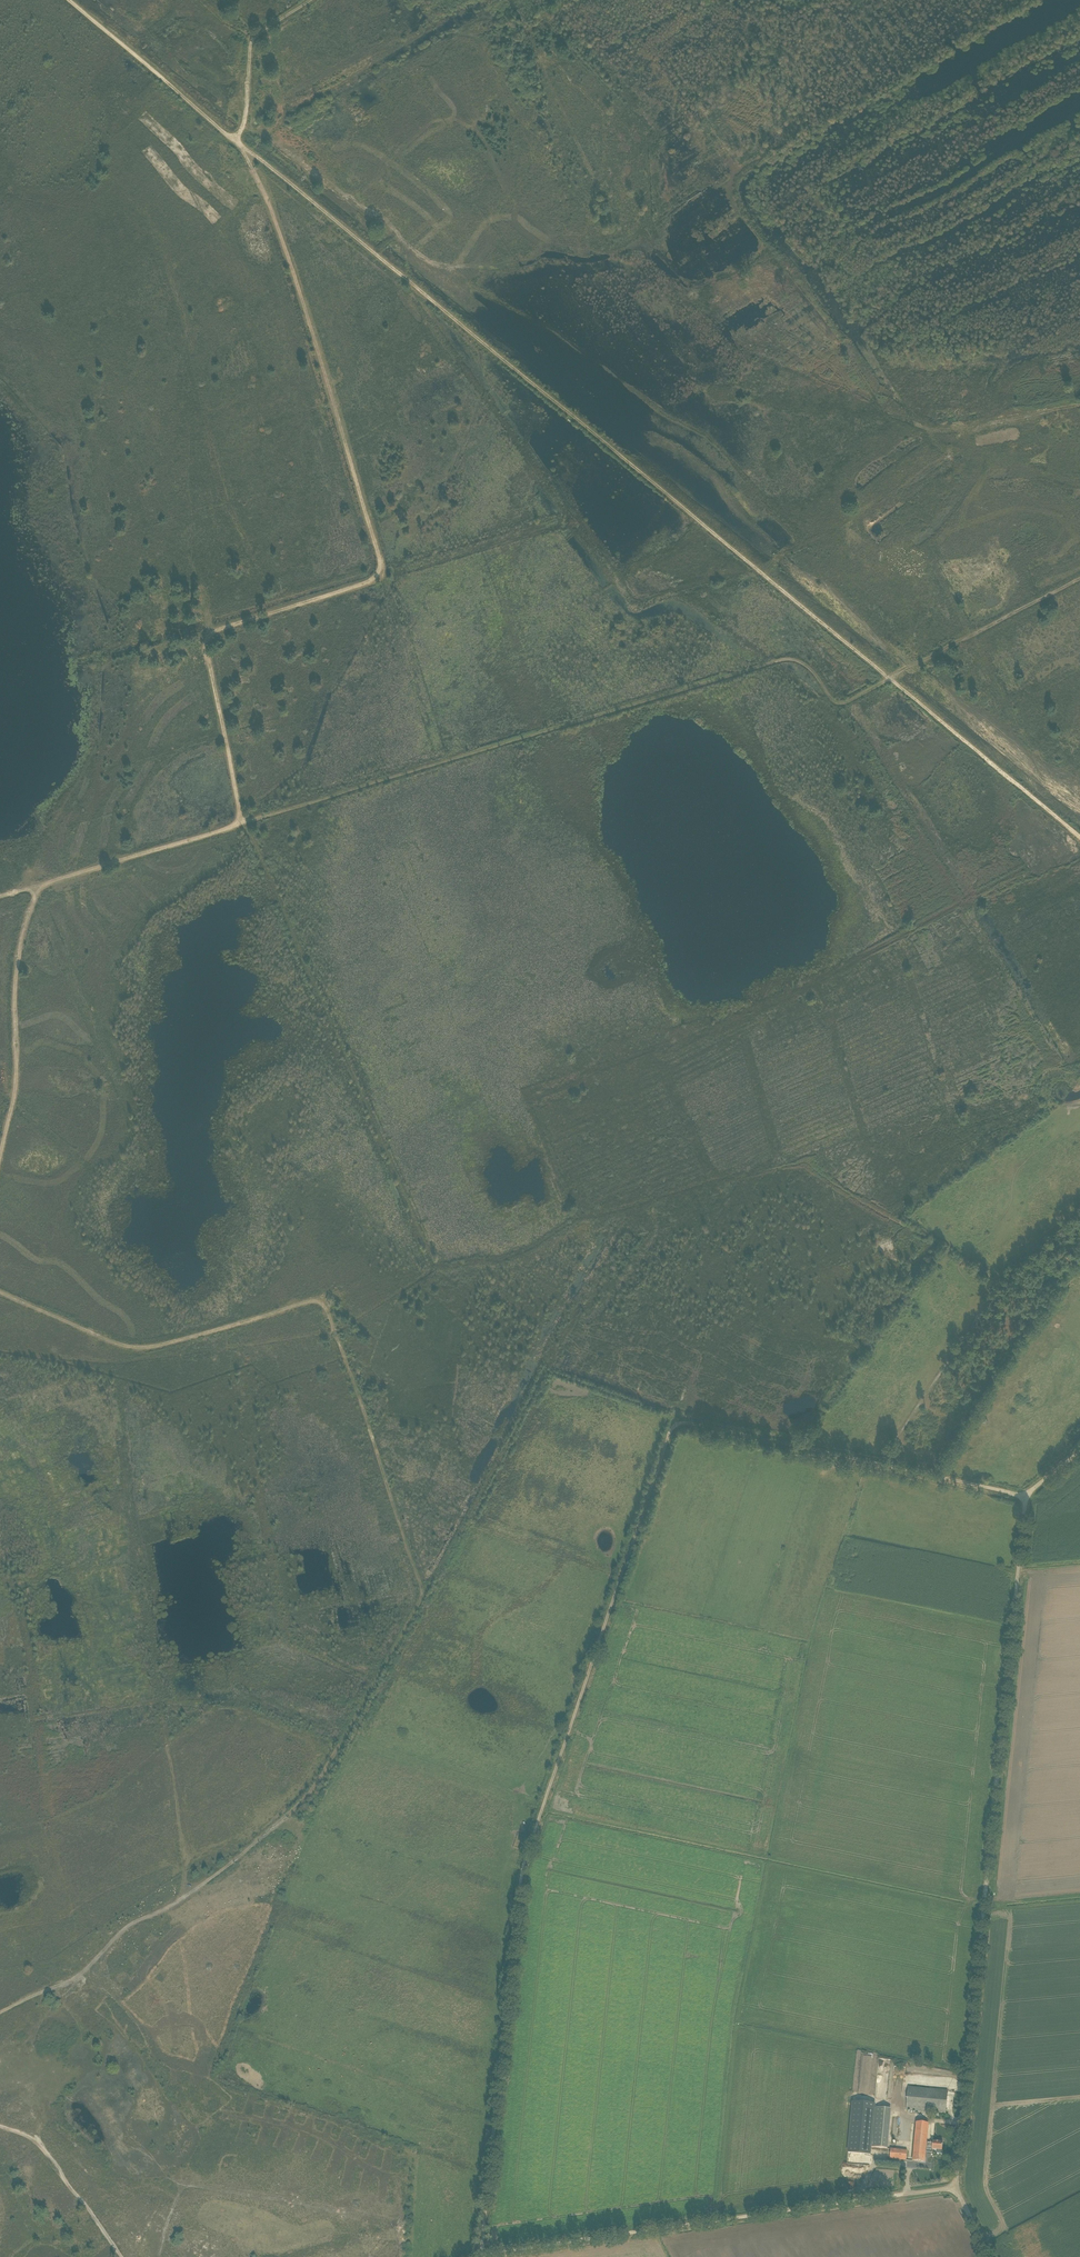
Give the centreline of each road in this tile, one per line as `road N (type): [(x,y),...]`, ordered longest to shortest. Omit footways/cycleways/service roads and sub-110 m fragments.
road 1 (track): [(0,1293),(131,1350),(321,1302),(422,1589),(304,1800),(180,1901),(126,1927),(72,1981),(0,2012)]
road 2 (track): [(482,2253),(522,1875),(671,1433),(687,1424),(887,1465)]
road 3 (track): [(234,140),(888,678)]
road 4 (unclassified): [(989,2256),(955,2187),(1025,1496),(1079,1451)]
road 5 (track): [(244,148),(285,246),(383,568),(204,632),(246,822)]
road 6 (track): [(246,822),(784,659),(812,670),(835,702),(888,678)]
road 7 (track): [(246,822),(434,1269),(335,1334)]
road 8 (track): [(434,1269),(522,1252),(582,1216),(805,1161),(924,1236)]
road 9 (track): [(955,2187),(475,2256)]
road 10 (track): [(0,1156),(15,1082),(15,985),(32,887)]
road 11 (track): [(888,678),(1079,836)]
road 12 (track): [(246,822),(32,887)]
road 13 (track): [(868,397),(883,412),(933,430),(1079,405)]
road 14 (track): [(69,0),(234,140)]
road 15 (track): [(888,678),(1079,577)]
road 16 (track): [(286,1626),(250,1434)]
road 17 (track): [(0,2127),(37,2143),(122,2256)]
road 18 (track): [(311,0),(251,44),(245,123),(234,140)]
road 19 (track): [(180,1901),(185,1869),(167,1746)]
road 20 (track): [(86,1969),(46,1820)]
road 21 (track): [(887,1465),(1025,1496)]

